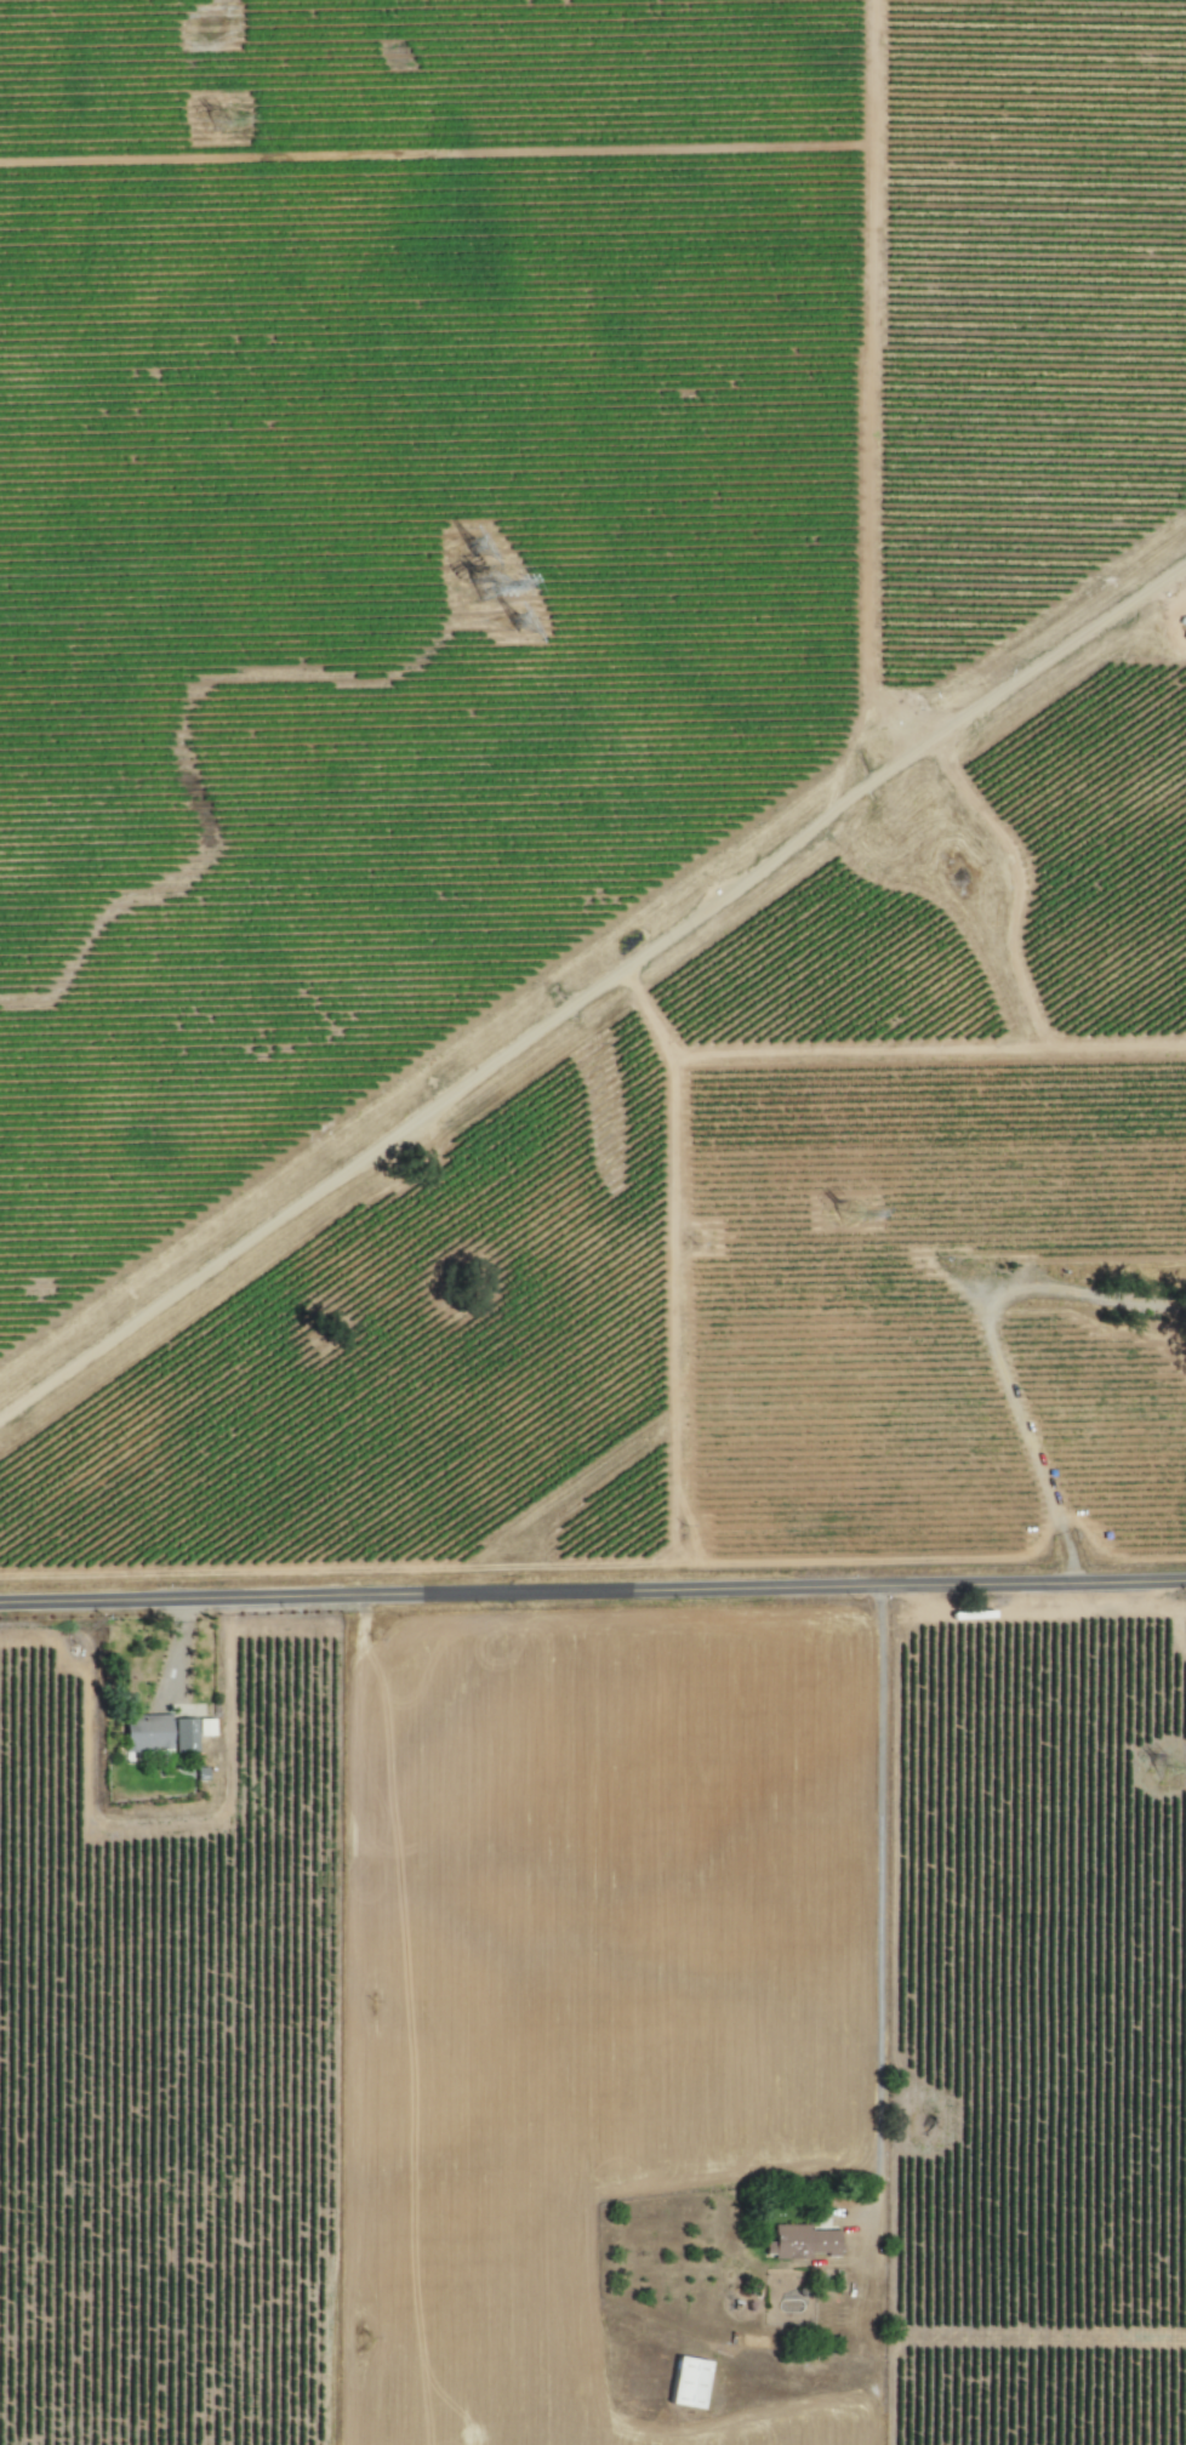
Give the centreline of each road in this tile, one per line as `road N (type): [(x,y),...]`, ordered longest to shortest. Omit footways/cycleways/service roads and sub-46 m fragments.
road 1 (track): [(0,1422),(885,780),(1185,572)]
road 2 (residential): [(0,1598),(1185,1578)]

